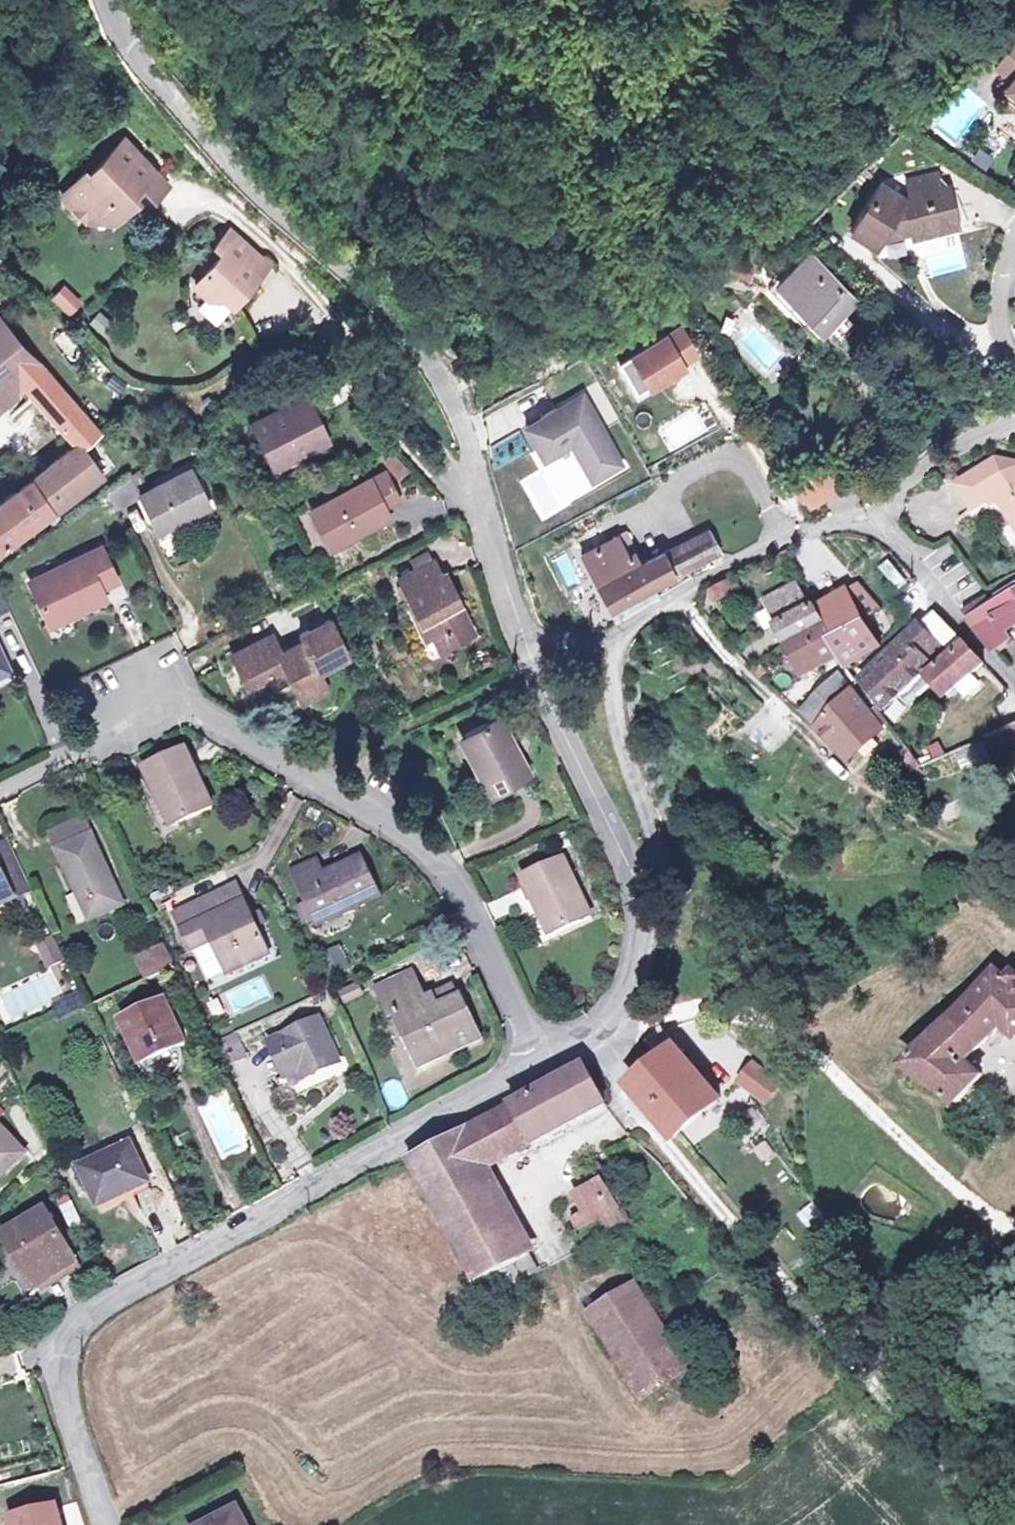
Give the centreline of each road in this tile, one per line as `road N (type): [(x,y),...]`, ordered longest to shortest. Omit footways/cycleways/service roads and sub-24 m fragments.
road 1 (unclassified): [(514,640),(464,448),(431,358),(161,93),(107,0)]
road 2 (unclassified): [(105,1524),(62,1361),(87,1322),(540,1059)]
road 3 (residential): [(540,1059),(462,896),(424,848),(383,817),(157,702),(0,789)]
road 4 (unclassified): [(640,897),(514,640)]
road 5 (residential): [(640,897),(658,856),(626,752),(608,656),(615,636)]
road 6 (residential): [(615,636),(788,539),(848,522)]
road 7 (residential): [(1014,680),(885,537),(848,522)]
road 8 (residential): [(848,522),(1014,418)]
road 9 (unclassified): [(686,1171),(584,1034)]
road 10 (unclassified): [(584,1034),(611,1019),(627,990),(640,897)]

